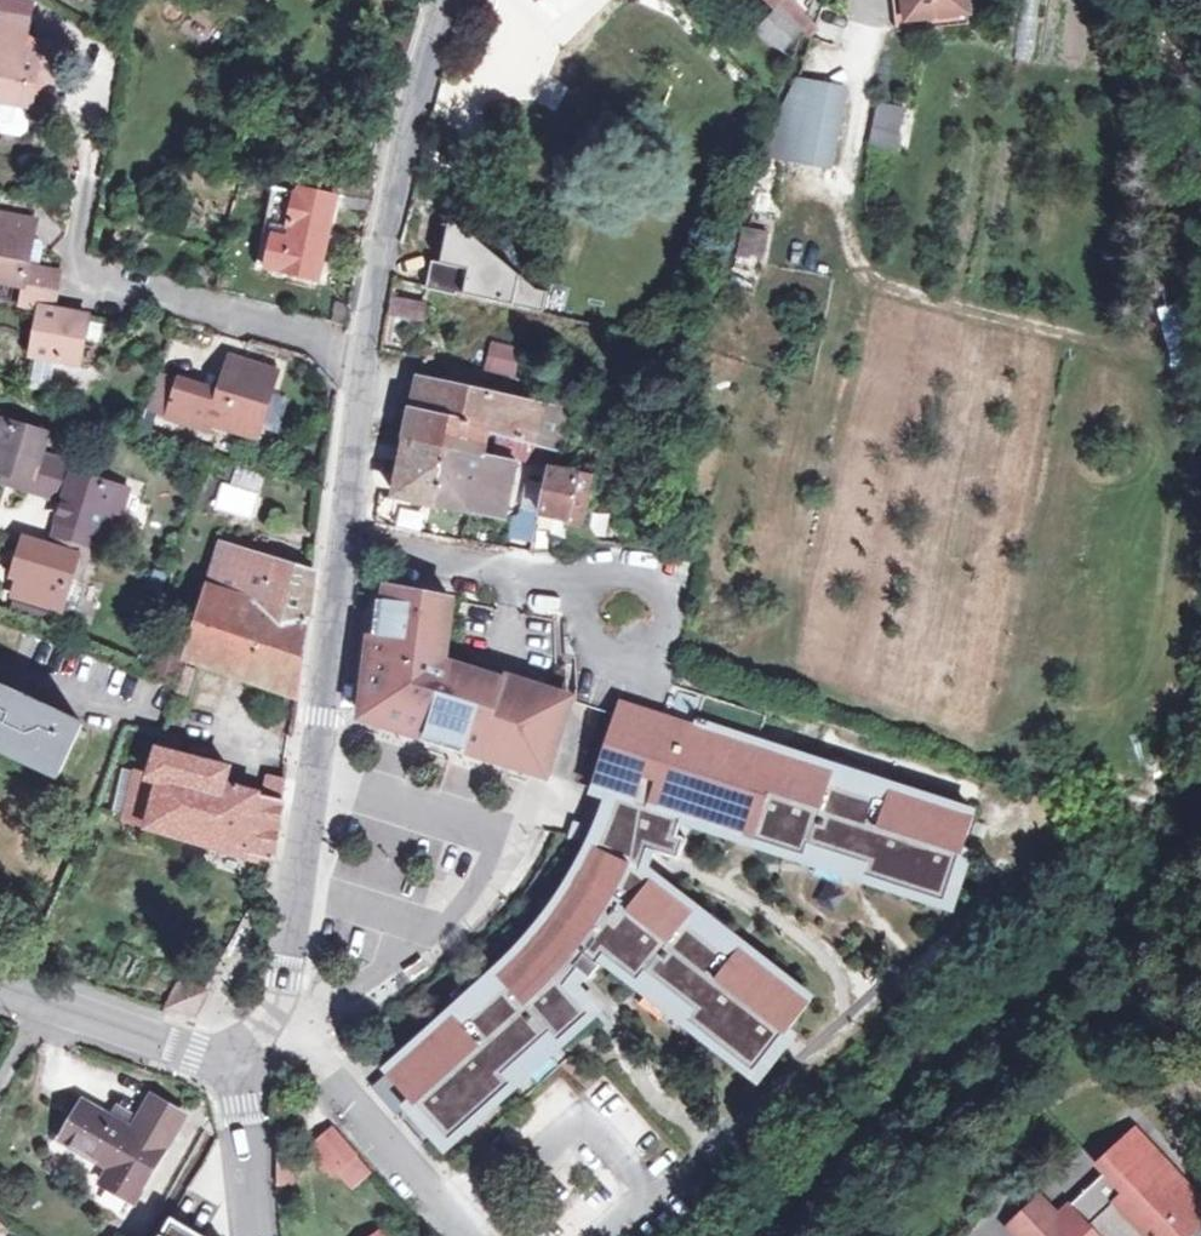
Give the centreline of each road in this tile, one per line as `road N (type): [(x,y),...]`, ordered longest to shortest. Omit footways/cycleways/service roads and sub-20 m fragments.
road 1 (tertiary): [(233,1059),(280,1009),(287,982),(364,342),(446,0)]
road 2 (tertiary): [(0,980),(233,1059)]
road 3 (tertiary): [(233,1059),(253,1235)]

